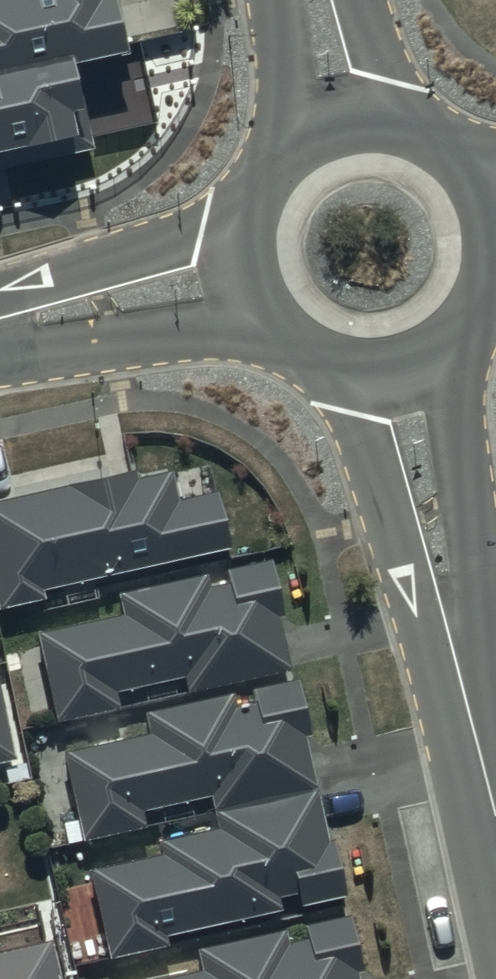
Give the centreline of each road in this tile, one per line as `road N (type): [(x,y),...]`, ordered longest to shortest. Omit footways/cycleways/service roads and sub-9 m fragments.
road 1 (residential): [(398,361),(495,815)]
road 2 (residential): [(0,328),(253,270)]
road 3 (residential): [(253,270),(250,230),(260,191),(282,158),(314,133),(352,120)]
road 4 (residential): [(398,361),(324,354),(292,334),(253,270)]
road 5 (residential): [(352,120),(423,128),(477,175),(492,208)]
road 6 (residential): [(495,245),(478,305),(457,331),(398,361)]
road 7 (residential): [(319,0),(352,120)]

